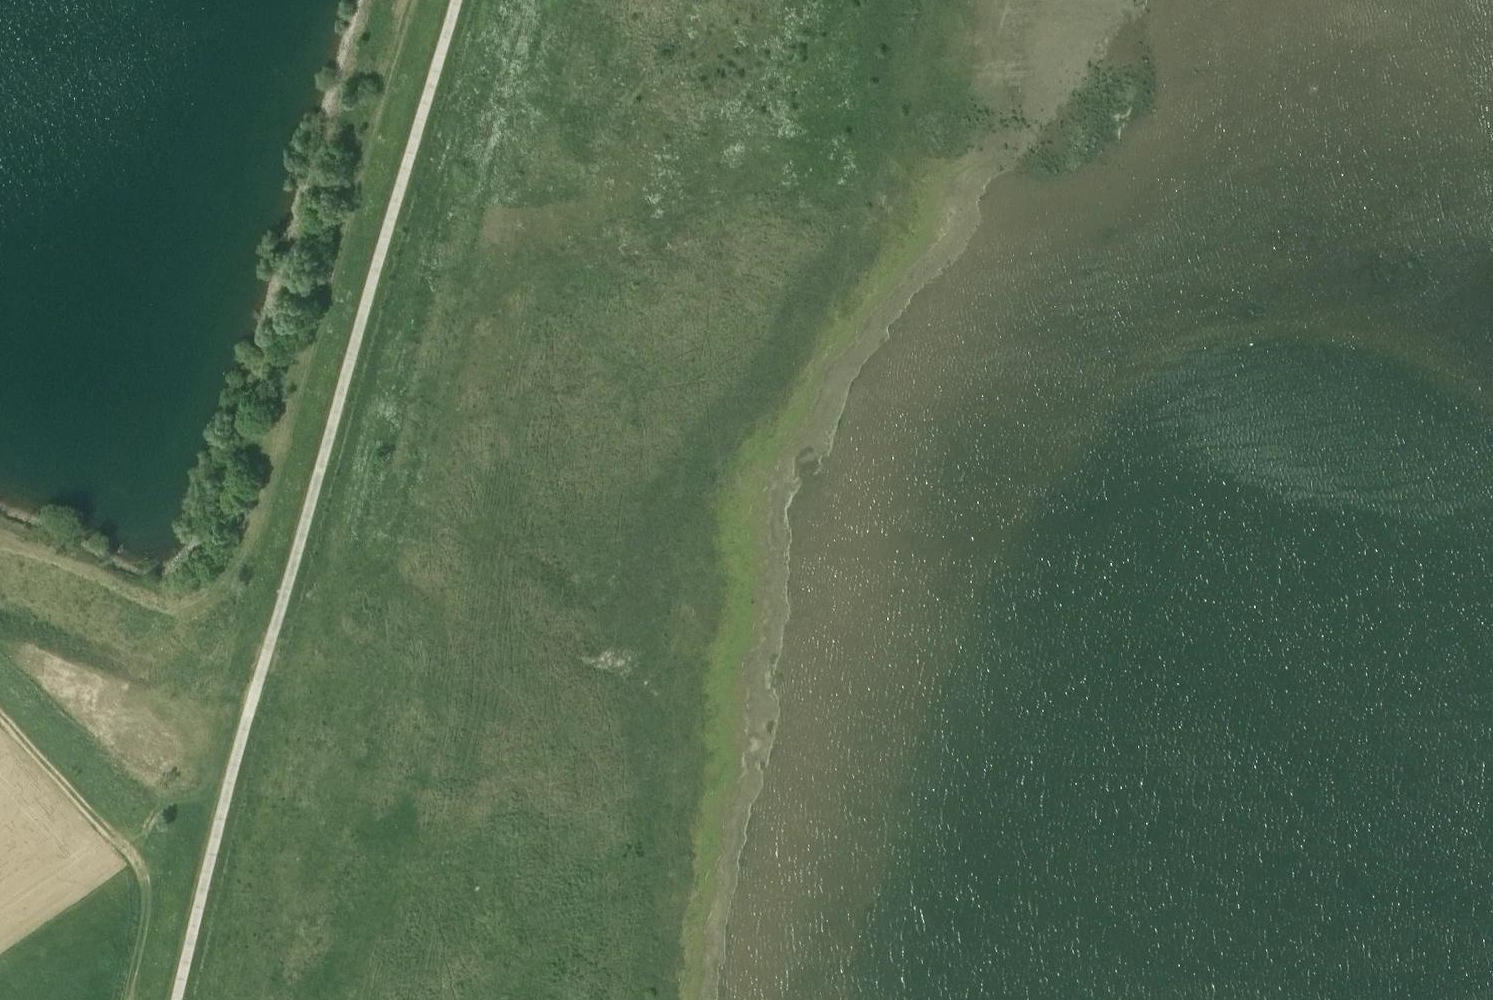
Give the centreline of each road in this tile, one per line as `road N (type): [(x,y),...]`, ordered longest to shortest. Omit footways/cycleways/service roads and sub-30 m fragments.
road 1 (track): [(412,0),(330,268),(270,507),(234,569),(192,603),(0,544)]
road 2 (track): [(0,717),(133,848),(146,895),(122,999)]

